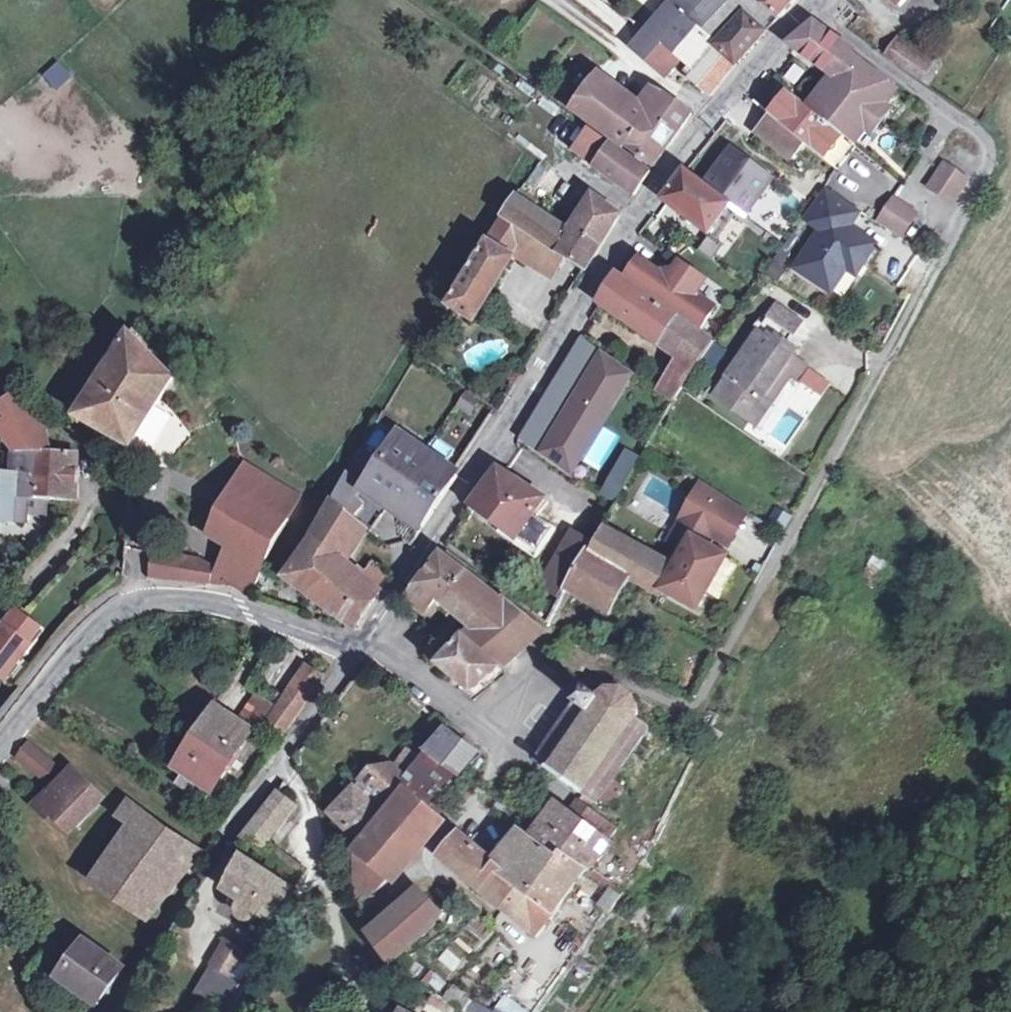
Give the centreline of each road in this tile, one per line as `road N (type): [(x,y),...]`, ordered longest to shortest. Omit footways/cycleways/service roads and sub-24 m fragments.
road 1 (residential): [(809,3),(662,177),(363,643)]
road 2 (track): [(992,145),(778,562)]
road 3 (residential): [(363,643),(245,610),(163,600),(102,619),(0,740)]
road 4 (residential): [(546,678),(506,730),(363,643)]
road 5 (residential): [(809,3),(992,145)]
road 6 (residential): [(363,643),(230,827)]

